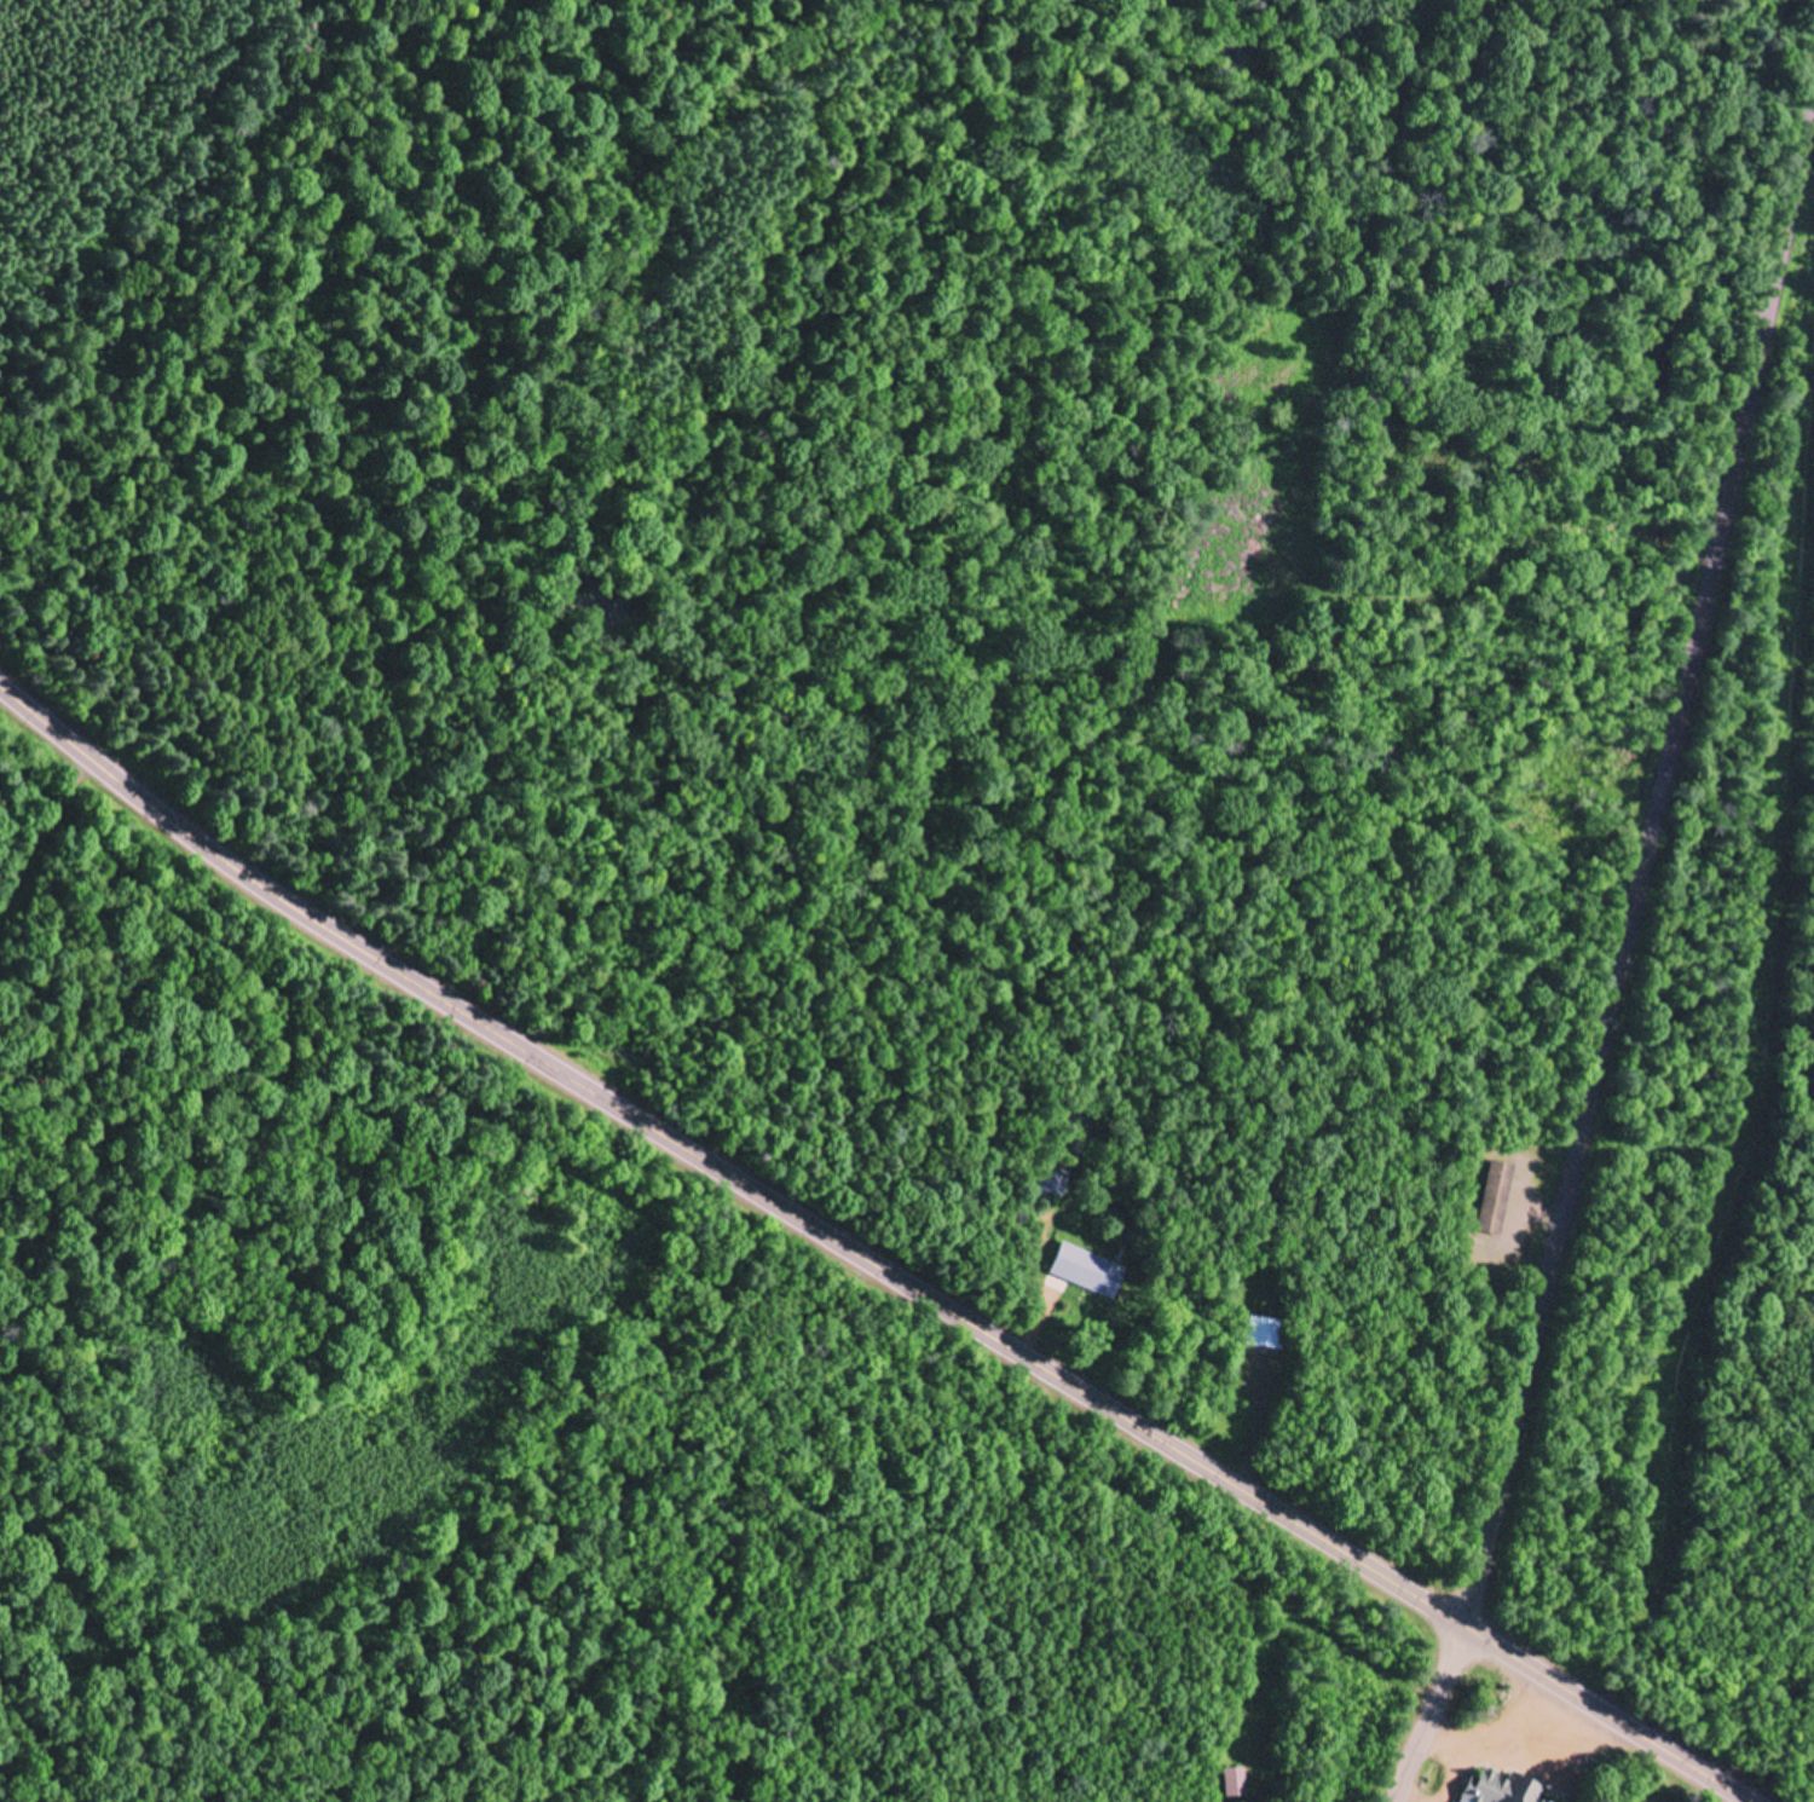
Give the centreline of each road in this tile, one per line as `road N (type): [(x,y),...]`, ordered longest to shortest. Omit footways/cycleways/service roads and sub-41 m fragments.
road 1 (tertiary): [(1753,1801),(324,928),(125,787),(0,687)]
road 2 (residential): [(1813,157),(1720,634),(1543,1380),(1468,1631)]
road 3 (residential): [(1468,1631),(1403,1801)]

